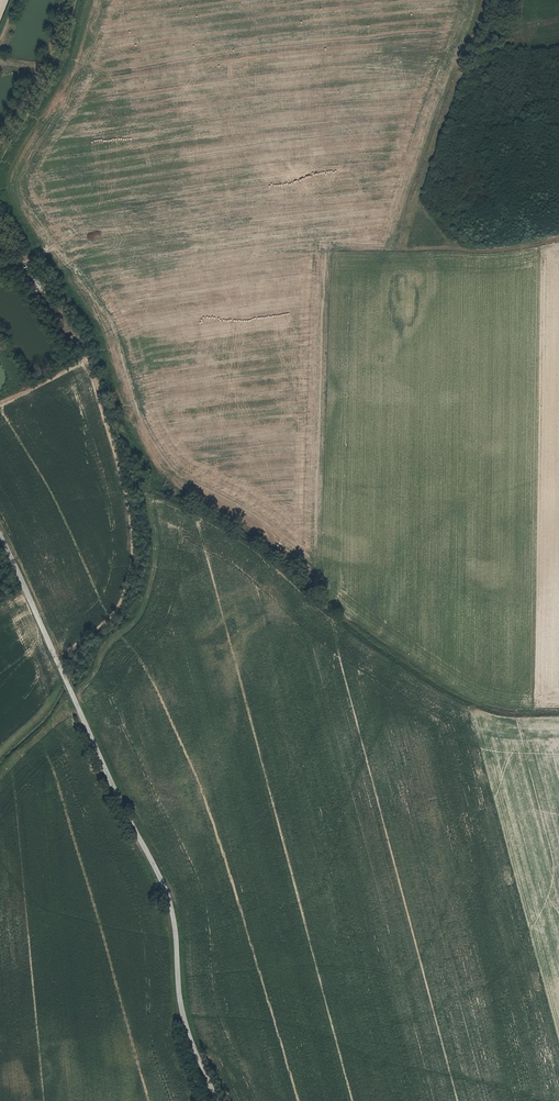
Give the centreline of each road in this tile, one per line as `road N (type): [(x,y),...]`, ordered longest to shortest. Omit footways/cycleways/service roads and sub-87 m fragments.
road 1 (unclassified): [(0,540),(160,878),(180,1006),(215,1100)]

